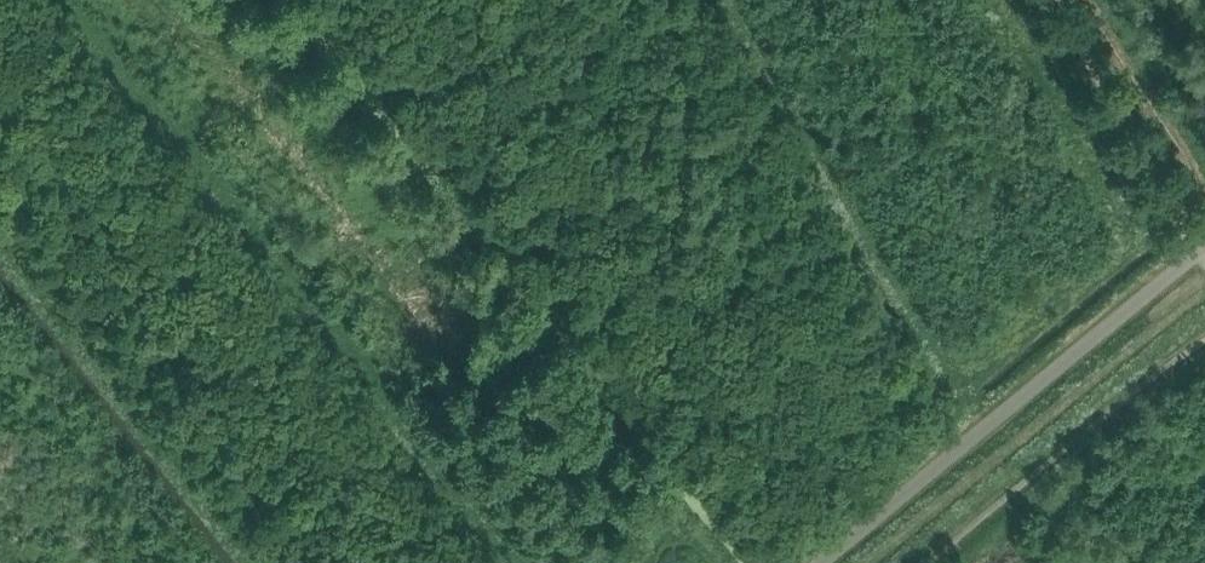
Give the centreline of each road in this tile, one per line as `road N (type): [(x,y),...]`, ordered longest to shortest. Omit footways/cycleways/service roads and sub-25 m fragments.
road 1 (track): [(1202,249),(1051,0)]

